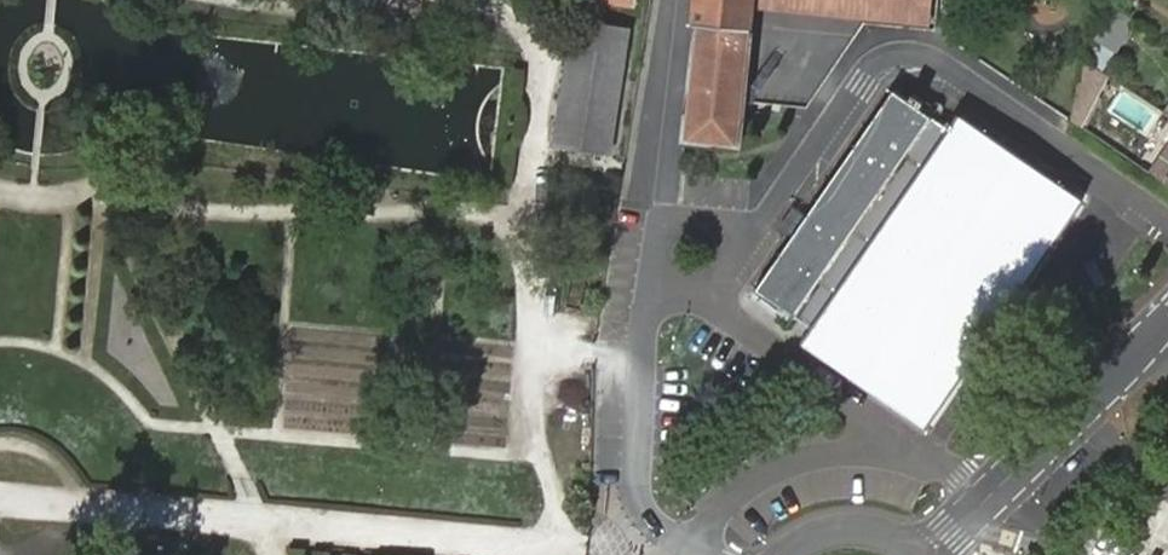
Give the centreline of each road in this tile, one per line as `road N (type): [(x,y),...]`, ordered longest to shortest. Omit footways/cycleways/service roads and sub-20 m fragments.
road 1 (track): [(0,499),(588,552)]
road 2 (track): [(477,0),(519,26),(542,61),(522,216),(555,549)]
road 3 (residential): [(931,554),(1160,331)]
road 4 (residential): [(919,554),(870,533),(838,534),(793,554)]

